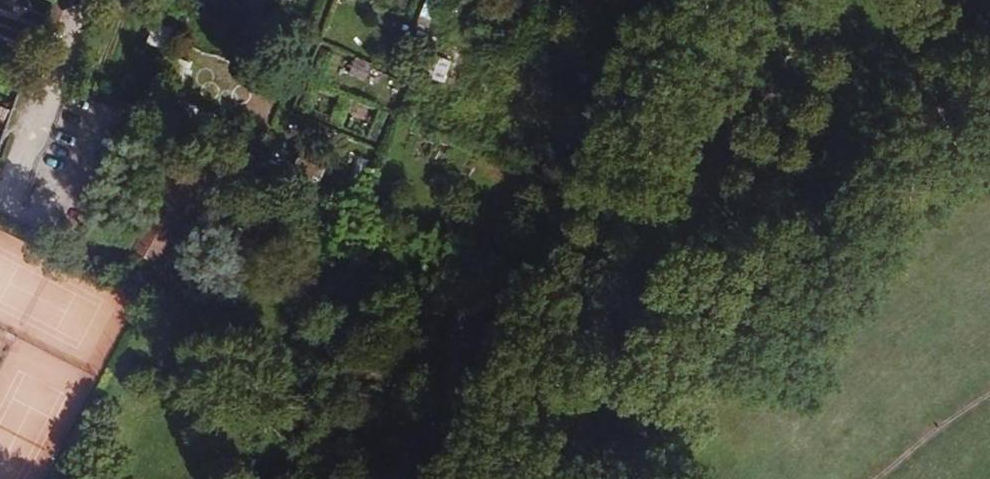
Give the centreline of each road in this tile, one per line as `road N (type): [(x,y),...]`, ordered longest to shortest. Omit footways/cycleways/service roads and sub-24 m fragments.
road 1 (track): [(875,478),(989,394)]

